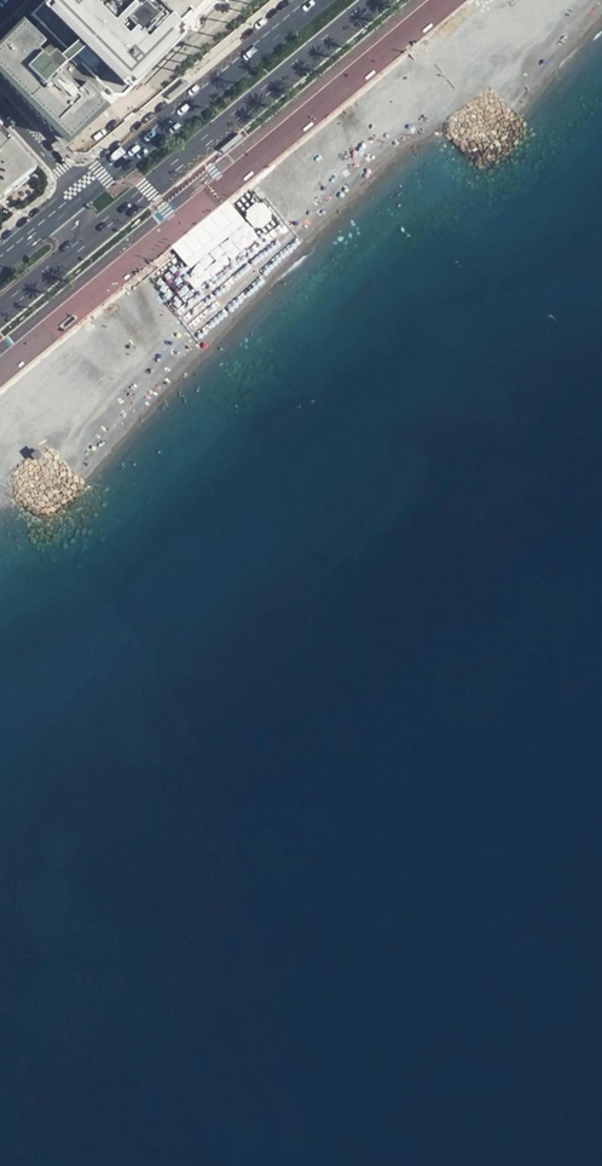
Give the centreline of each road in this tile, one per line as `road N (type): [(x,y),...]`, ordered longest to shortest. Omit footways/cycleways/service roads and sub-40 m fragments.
road 1 (primary): [(70,254),(375,0)]
road 2 (primary): [(314,0),(82,191)]
road 3 (residential): [(82,191),(0,102)]

